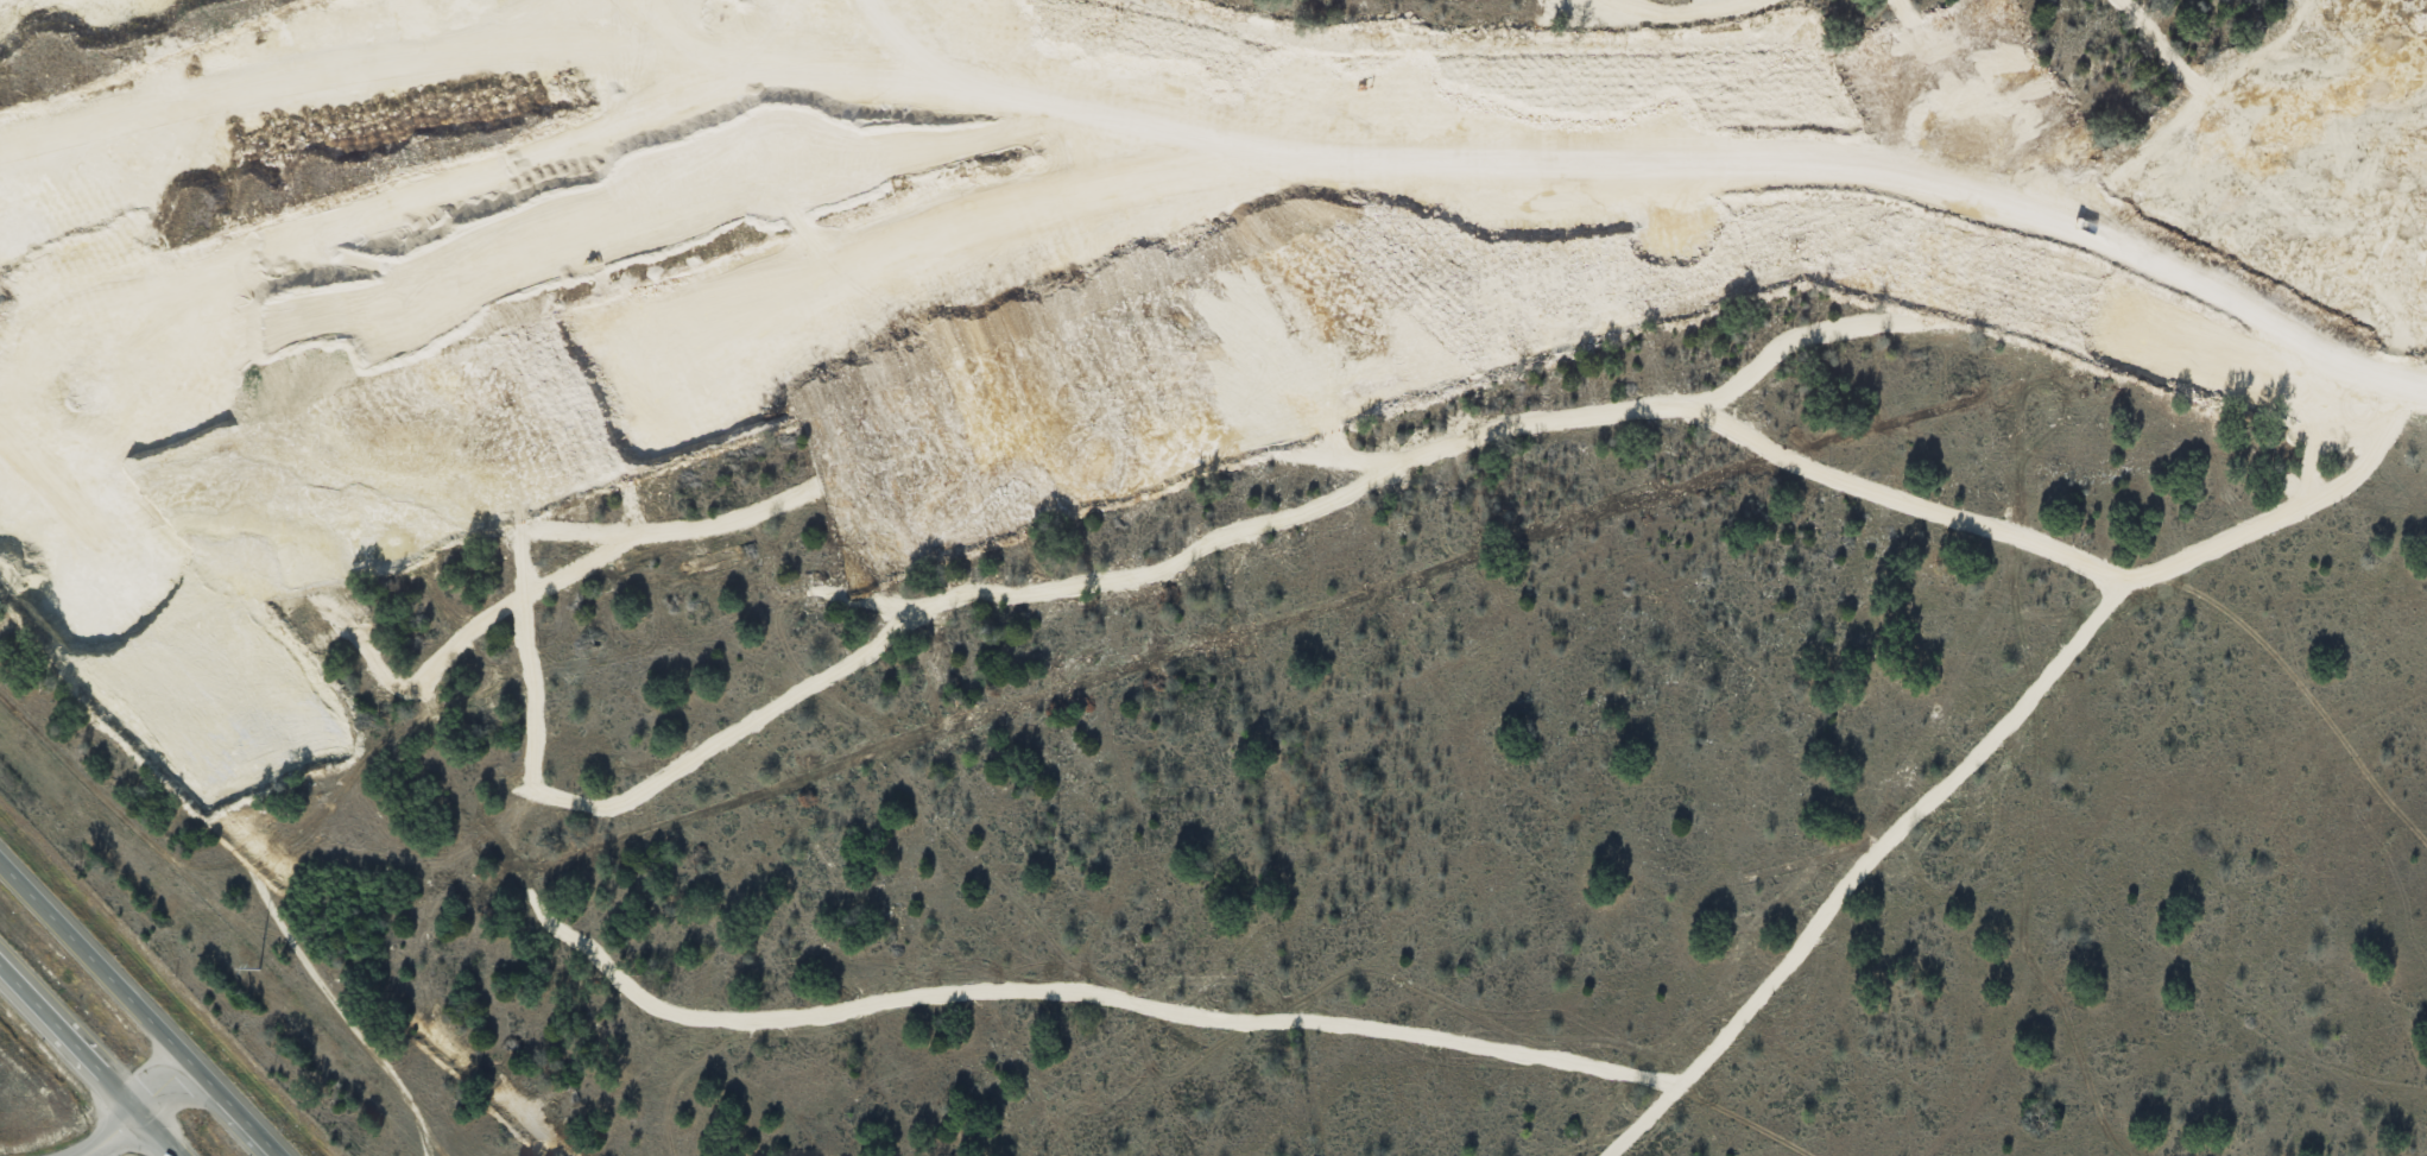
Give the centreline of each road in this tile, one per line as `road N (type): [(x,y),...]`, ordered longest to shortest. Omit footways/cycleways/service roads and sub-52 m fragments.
road 1 (trunk): [(283,1155),(0,848)]
road 2 (trunk): [(0,972),(173,1155)]
road 3 (tertiary): [(194,1061),(71,1154),(51,1155)]

